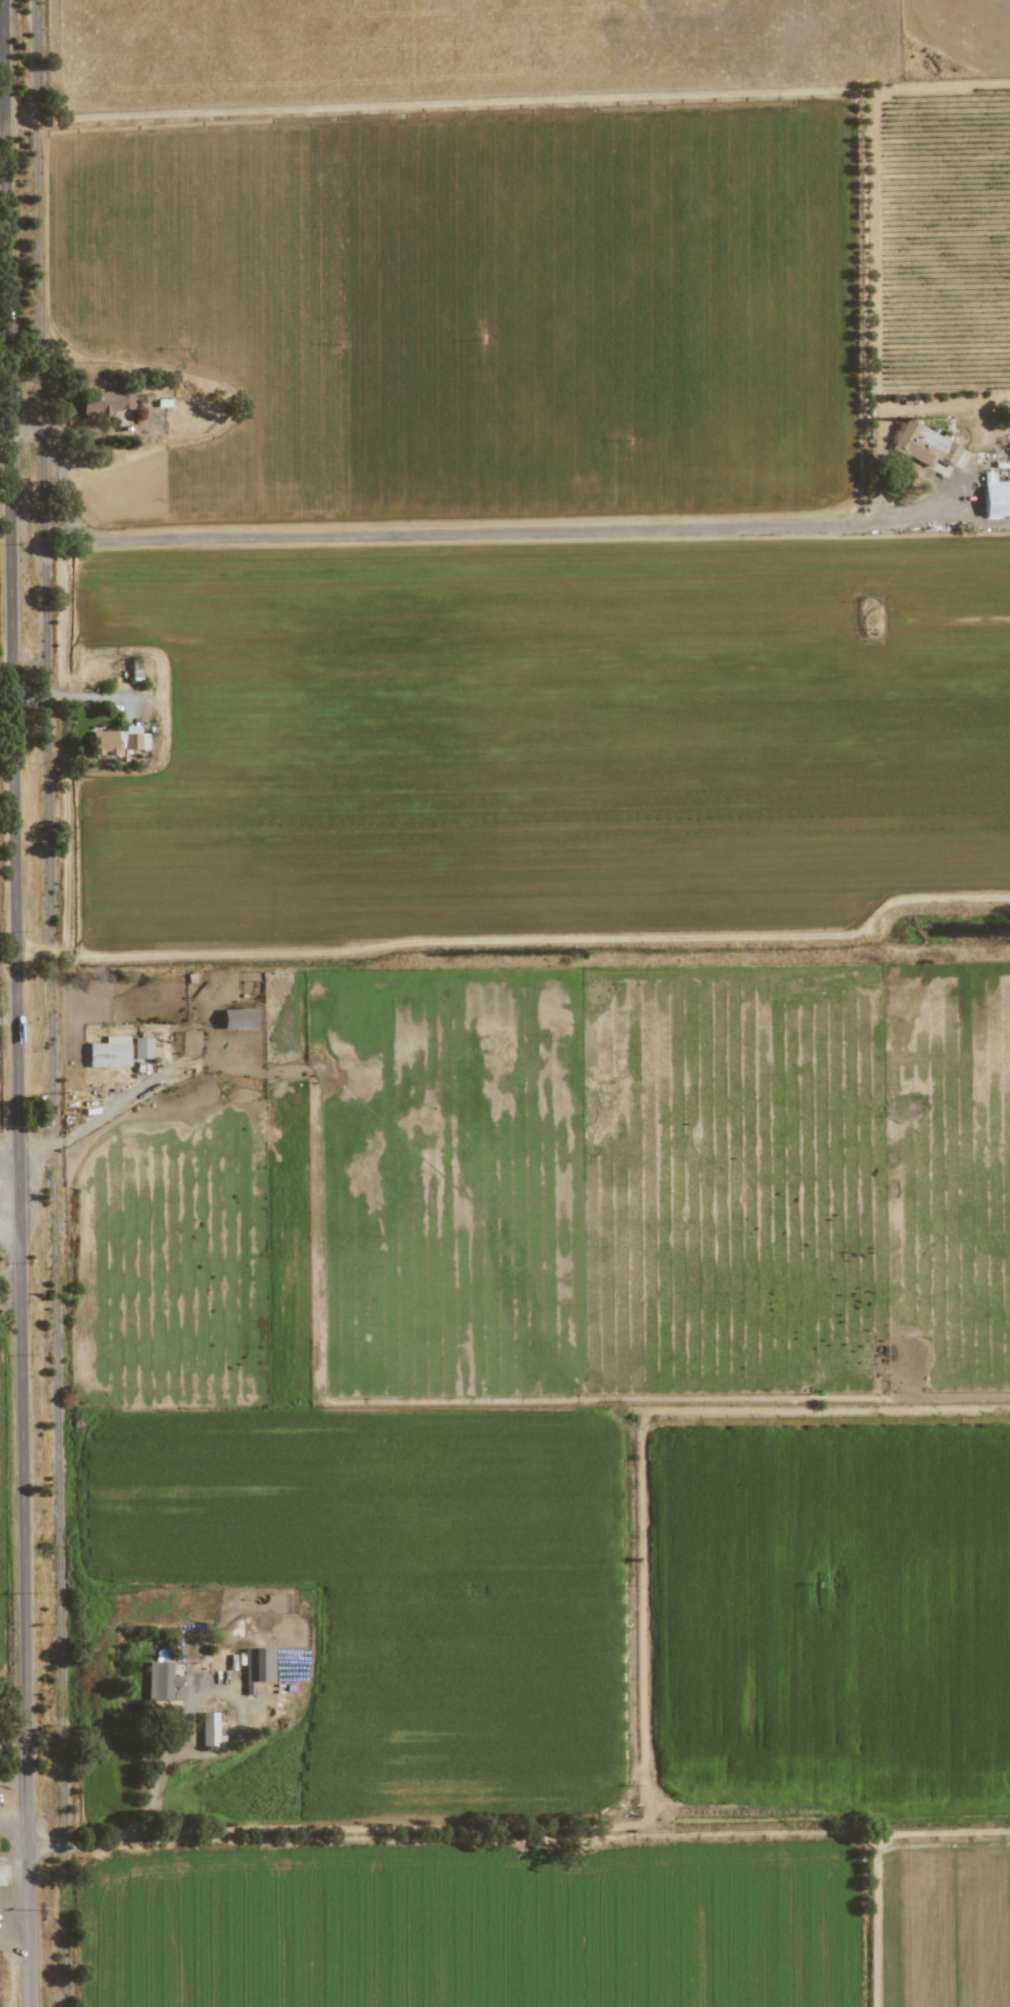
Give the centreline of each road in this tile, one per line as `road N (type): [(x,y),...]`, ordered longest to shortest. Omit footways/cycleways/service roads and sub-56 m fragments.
road 1 (residential): [(31,2006),(5,0)]

